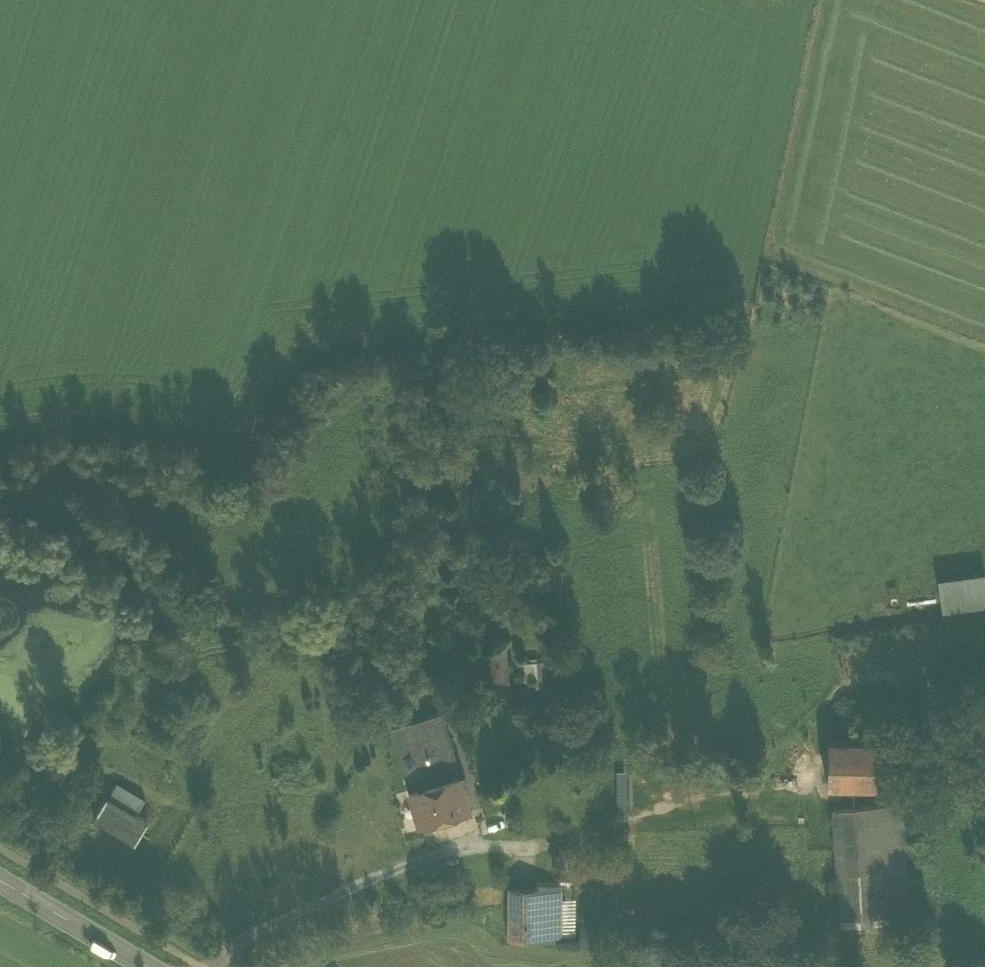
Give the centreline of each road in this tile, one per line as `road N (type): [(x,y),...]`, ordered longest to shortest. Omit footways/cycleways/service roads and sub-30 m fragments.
road 1 (secondary): [(148,966),(0,878)]

